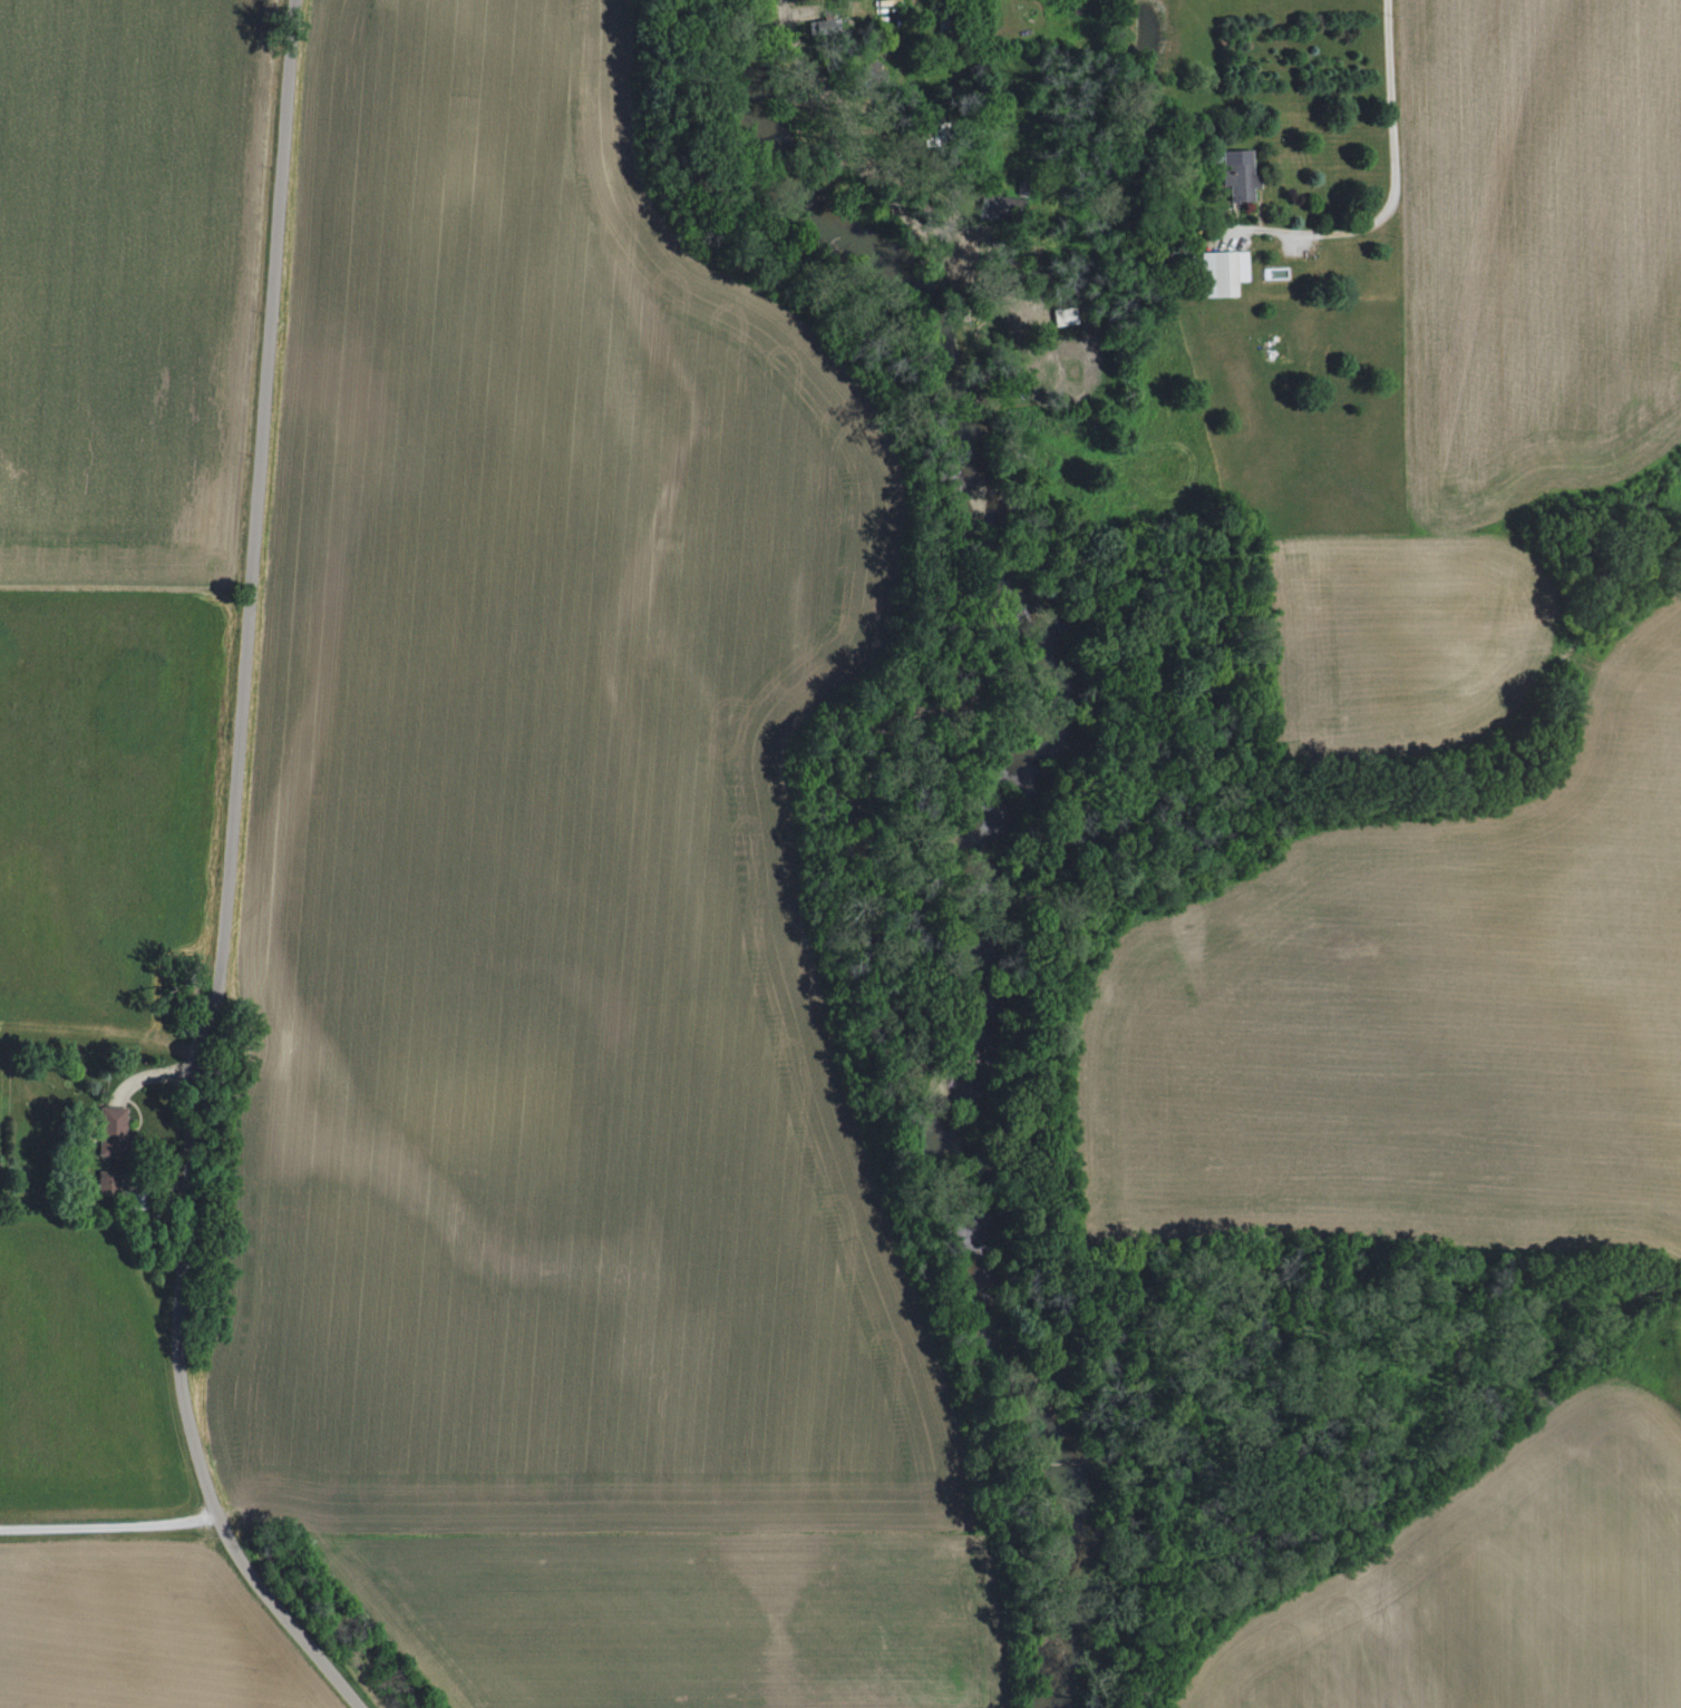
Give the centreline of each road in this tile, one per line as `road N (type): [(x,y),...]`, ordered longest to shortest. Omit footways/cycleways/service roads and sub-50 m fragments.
road 1 (residential): [(359,1707),(307,1648),(218,1511),(181,1384),(244,699),(294,0)]

